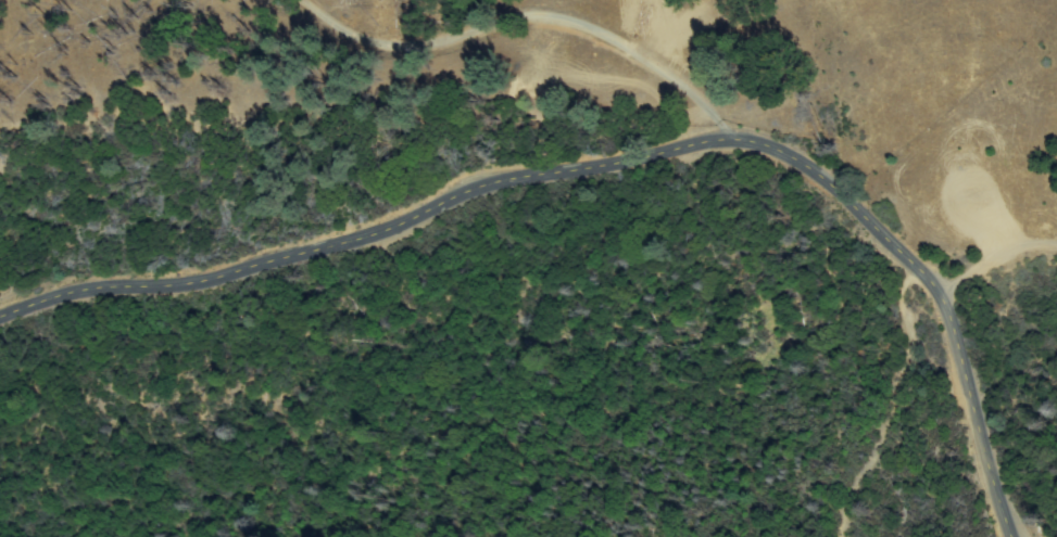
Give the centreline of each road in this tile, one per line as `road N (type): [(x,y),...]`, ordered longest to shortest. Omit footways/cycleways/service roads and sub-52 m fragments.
road 1 (residential): [(1008,536),(936,296),(851,204),(802,164),(758,143),(683,148),(490,183),(339,245),(196,284),(93,290),(0,318)]
road 2 (residential): [(729,141),(691,94),(651,64),(561,22),(496,22),(389,46),(347,34),(300,0)]
road 3 (track): [(835,536),(888,420),(899,350),(901,255)]
road 4 (track): [(766,0),(729,141)]

